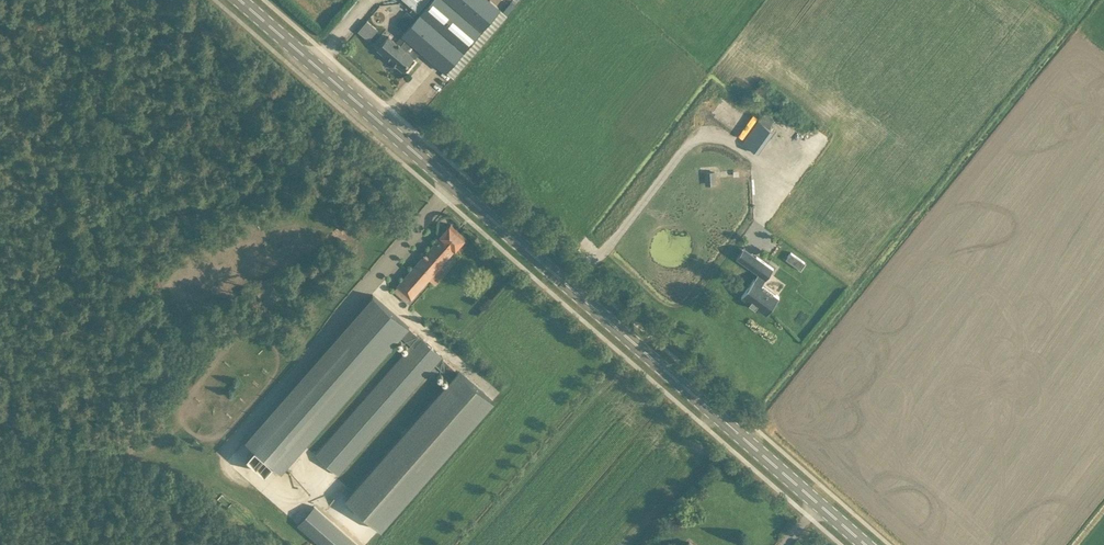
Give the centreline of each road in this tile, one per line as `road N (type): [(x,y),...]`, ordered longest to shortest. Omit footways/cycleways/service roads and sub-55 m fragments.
road 1 (primary): [(867,544),(242,0)]
road 2 (track): [(138,544),(129,341),(89,200),(118,0)]
road 3 (track): [(191,469),(0,420)]

